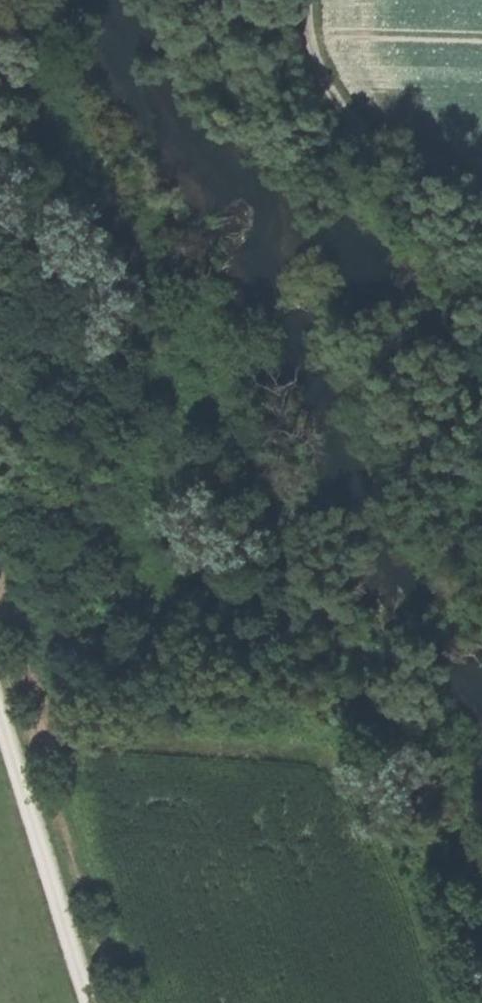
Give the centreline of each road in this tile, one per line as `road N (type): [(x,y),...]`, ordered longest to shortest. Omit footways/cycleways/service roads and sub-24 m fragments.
road 1 (track): [(90,1002),(0,713)]
road 2 (track): [(481,227),(333,96),(309,31),(310,0)]

